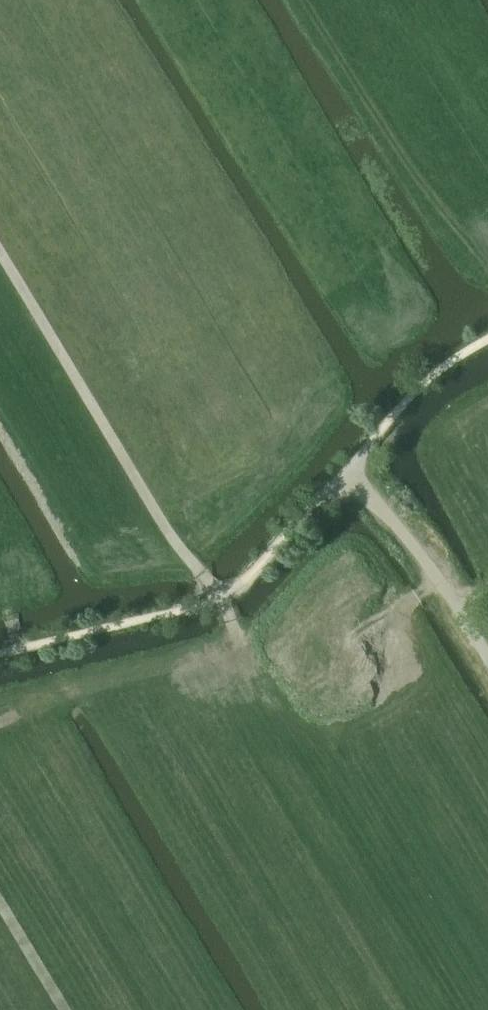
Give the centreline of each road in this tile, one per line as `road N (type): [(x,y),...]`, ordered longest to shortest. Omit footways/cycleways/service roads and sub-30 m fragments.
road 1 (track): [(0,655),(223,597),(432,377),(487,339)]
road 2 (track): [(0,722),(274,633),(405,608),(443,584)]
road 3 (track): [(0,251),(162,520),(223,597),(240,643)]
road 4 (track): [(305,0),(407,161),(487,267)]
road 5 (unclassified): [(487,656),(443,584),(345,476)]
road 6 (track): [(64,1009),(0,906)]

